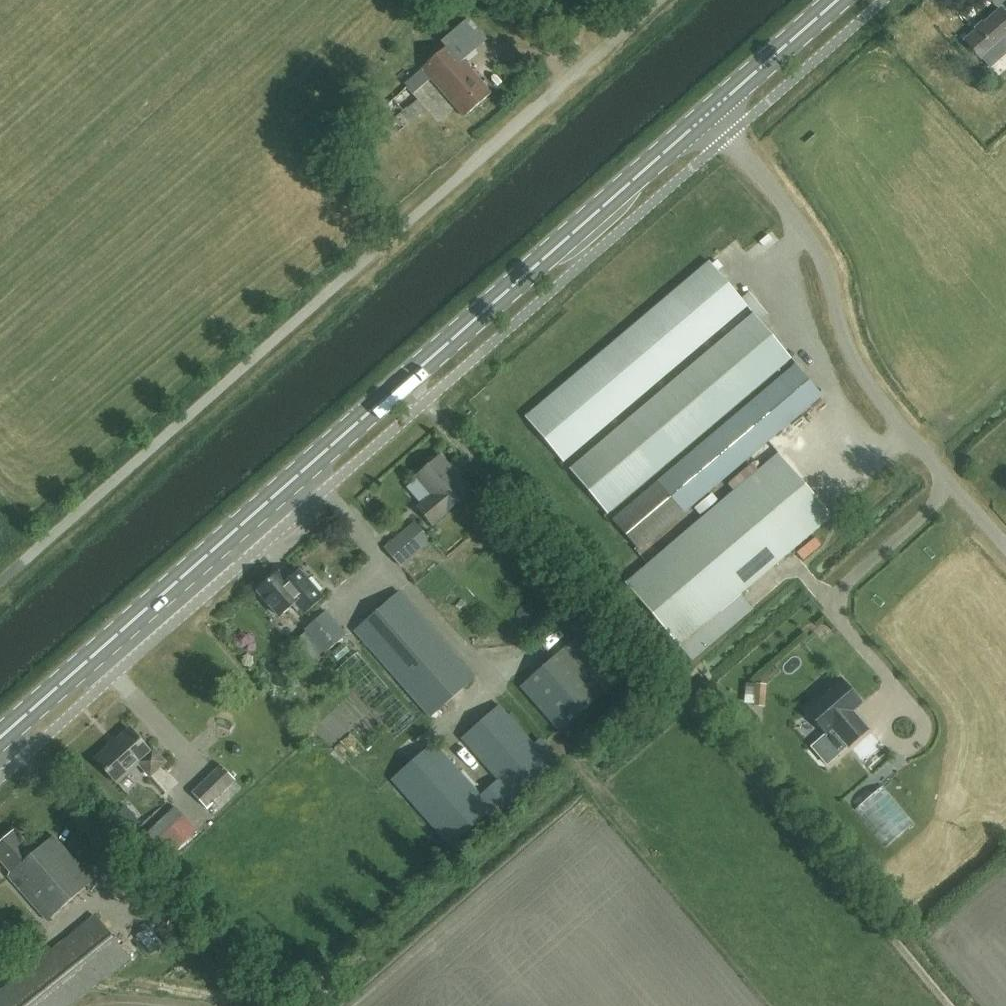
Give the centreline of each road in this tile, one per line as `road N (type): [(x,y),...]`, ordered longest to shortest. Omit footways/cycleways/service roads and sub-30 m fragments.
road 1 (primary): [(0,738),(704,117)]
road 2 (unclassified): [(1005,546),(860,373),(822,263),(792,213),(704,117)]
road 3 (unclassified): [(299,311),(653,0)]
road 4 (primary): [(704,117),(838,0)]

